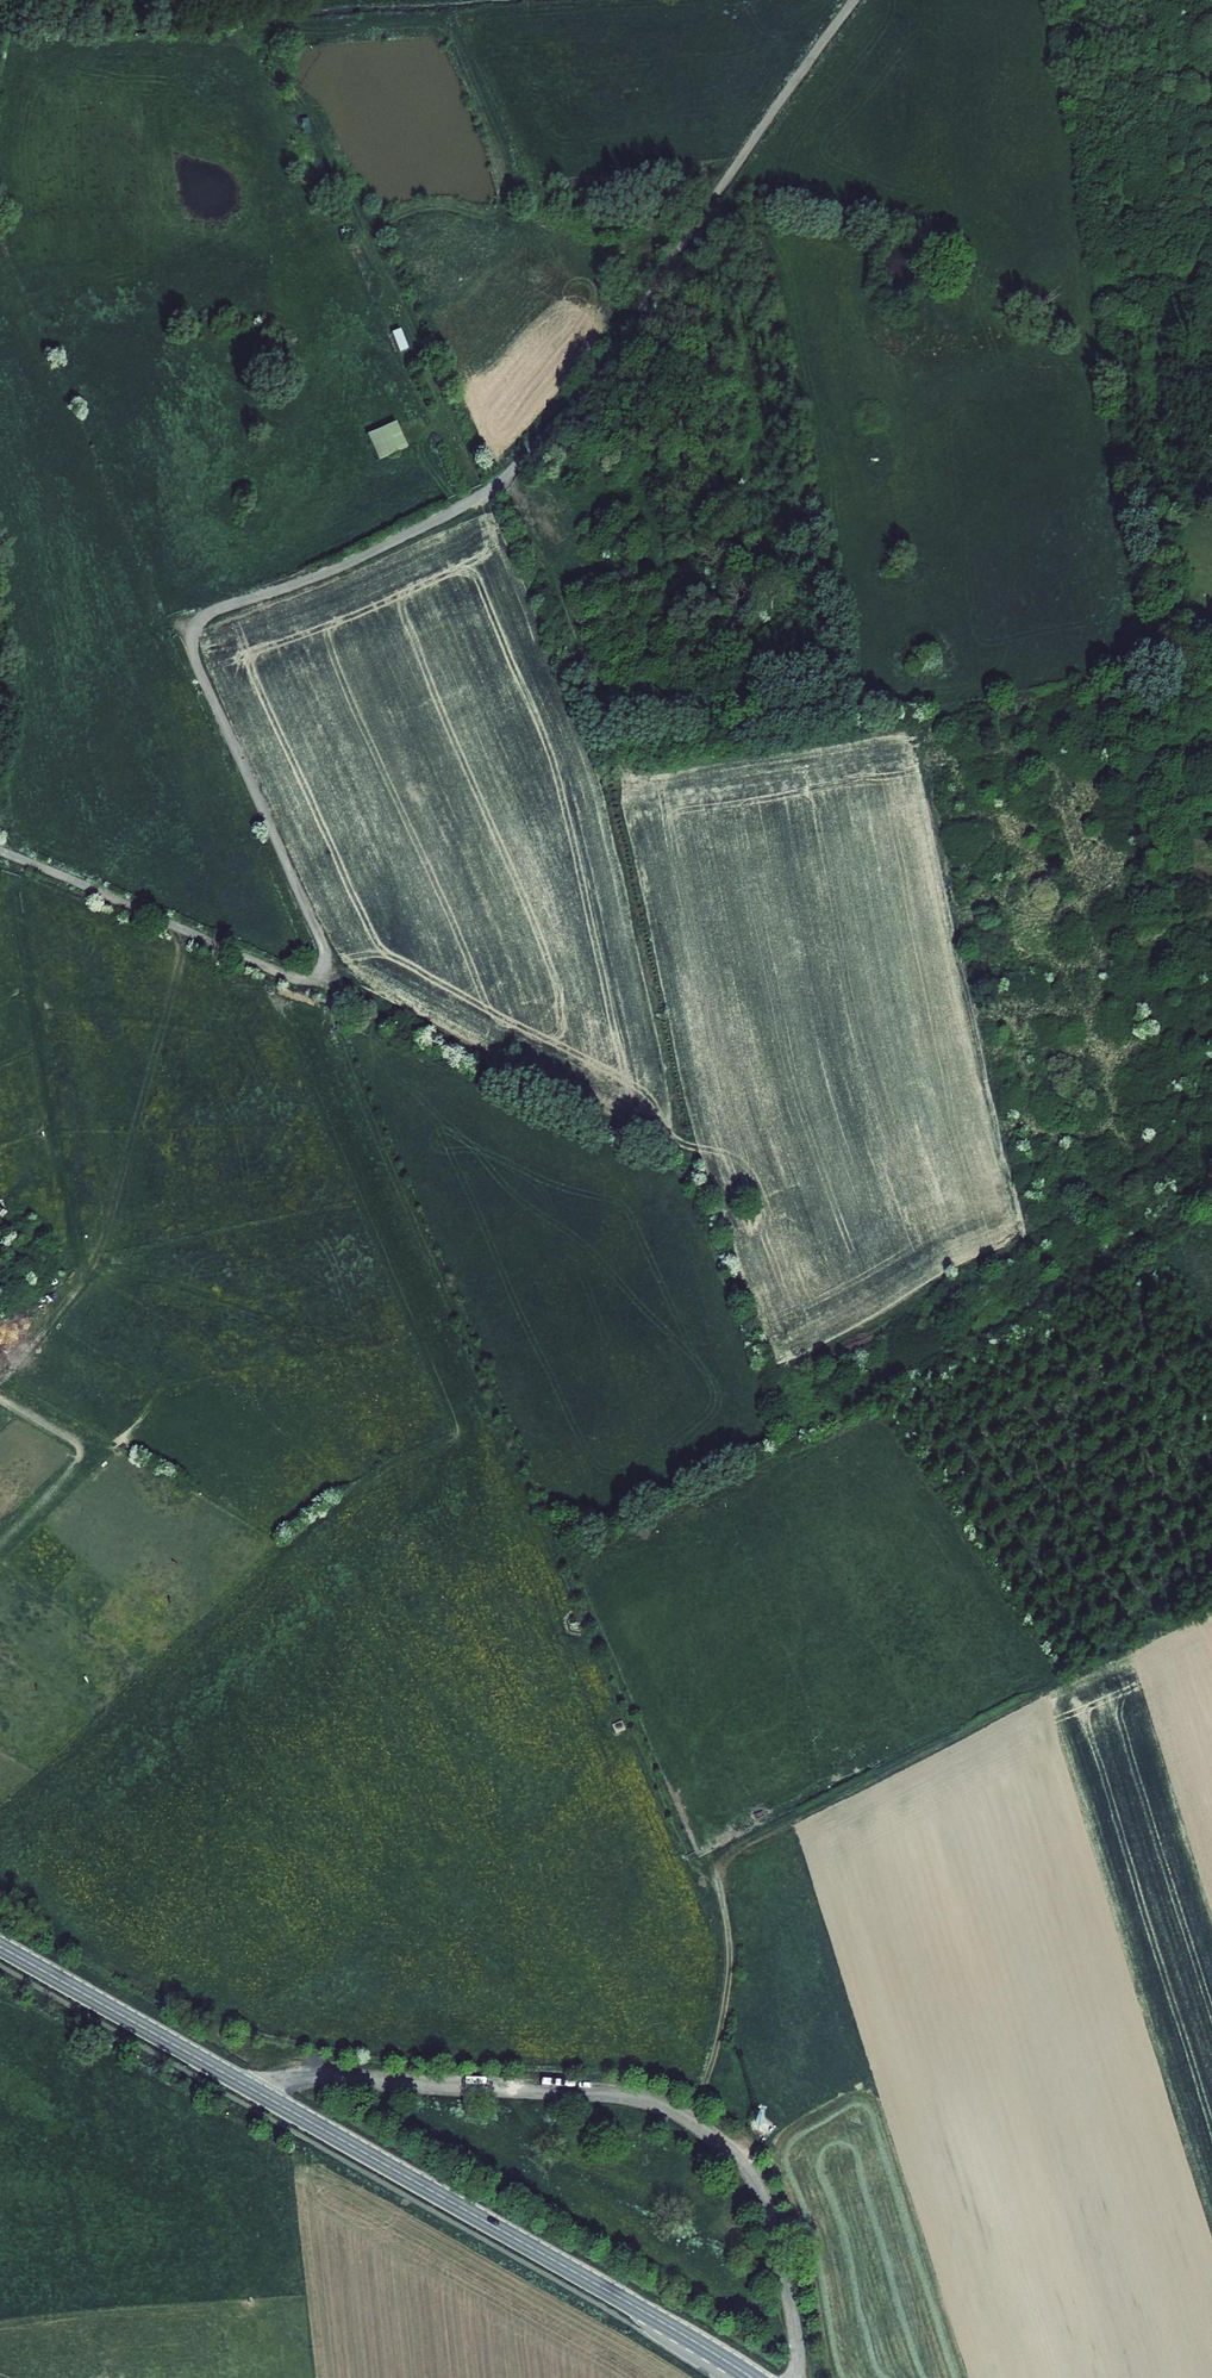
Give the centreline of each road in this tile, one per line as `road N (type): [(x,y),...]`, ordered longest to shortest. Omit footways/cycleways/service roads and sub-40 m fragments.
road 1 (unclassified): [(854,0),(610,360),(515,469),(476,499),(357,560),(214,610),(194,628),(197,667),(323,947),(314,977),(293,977),(0,850)]
road 2 (secondary): [(0,1946),(755,2377)]

